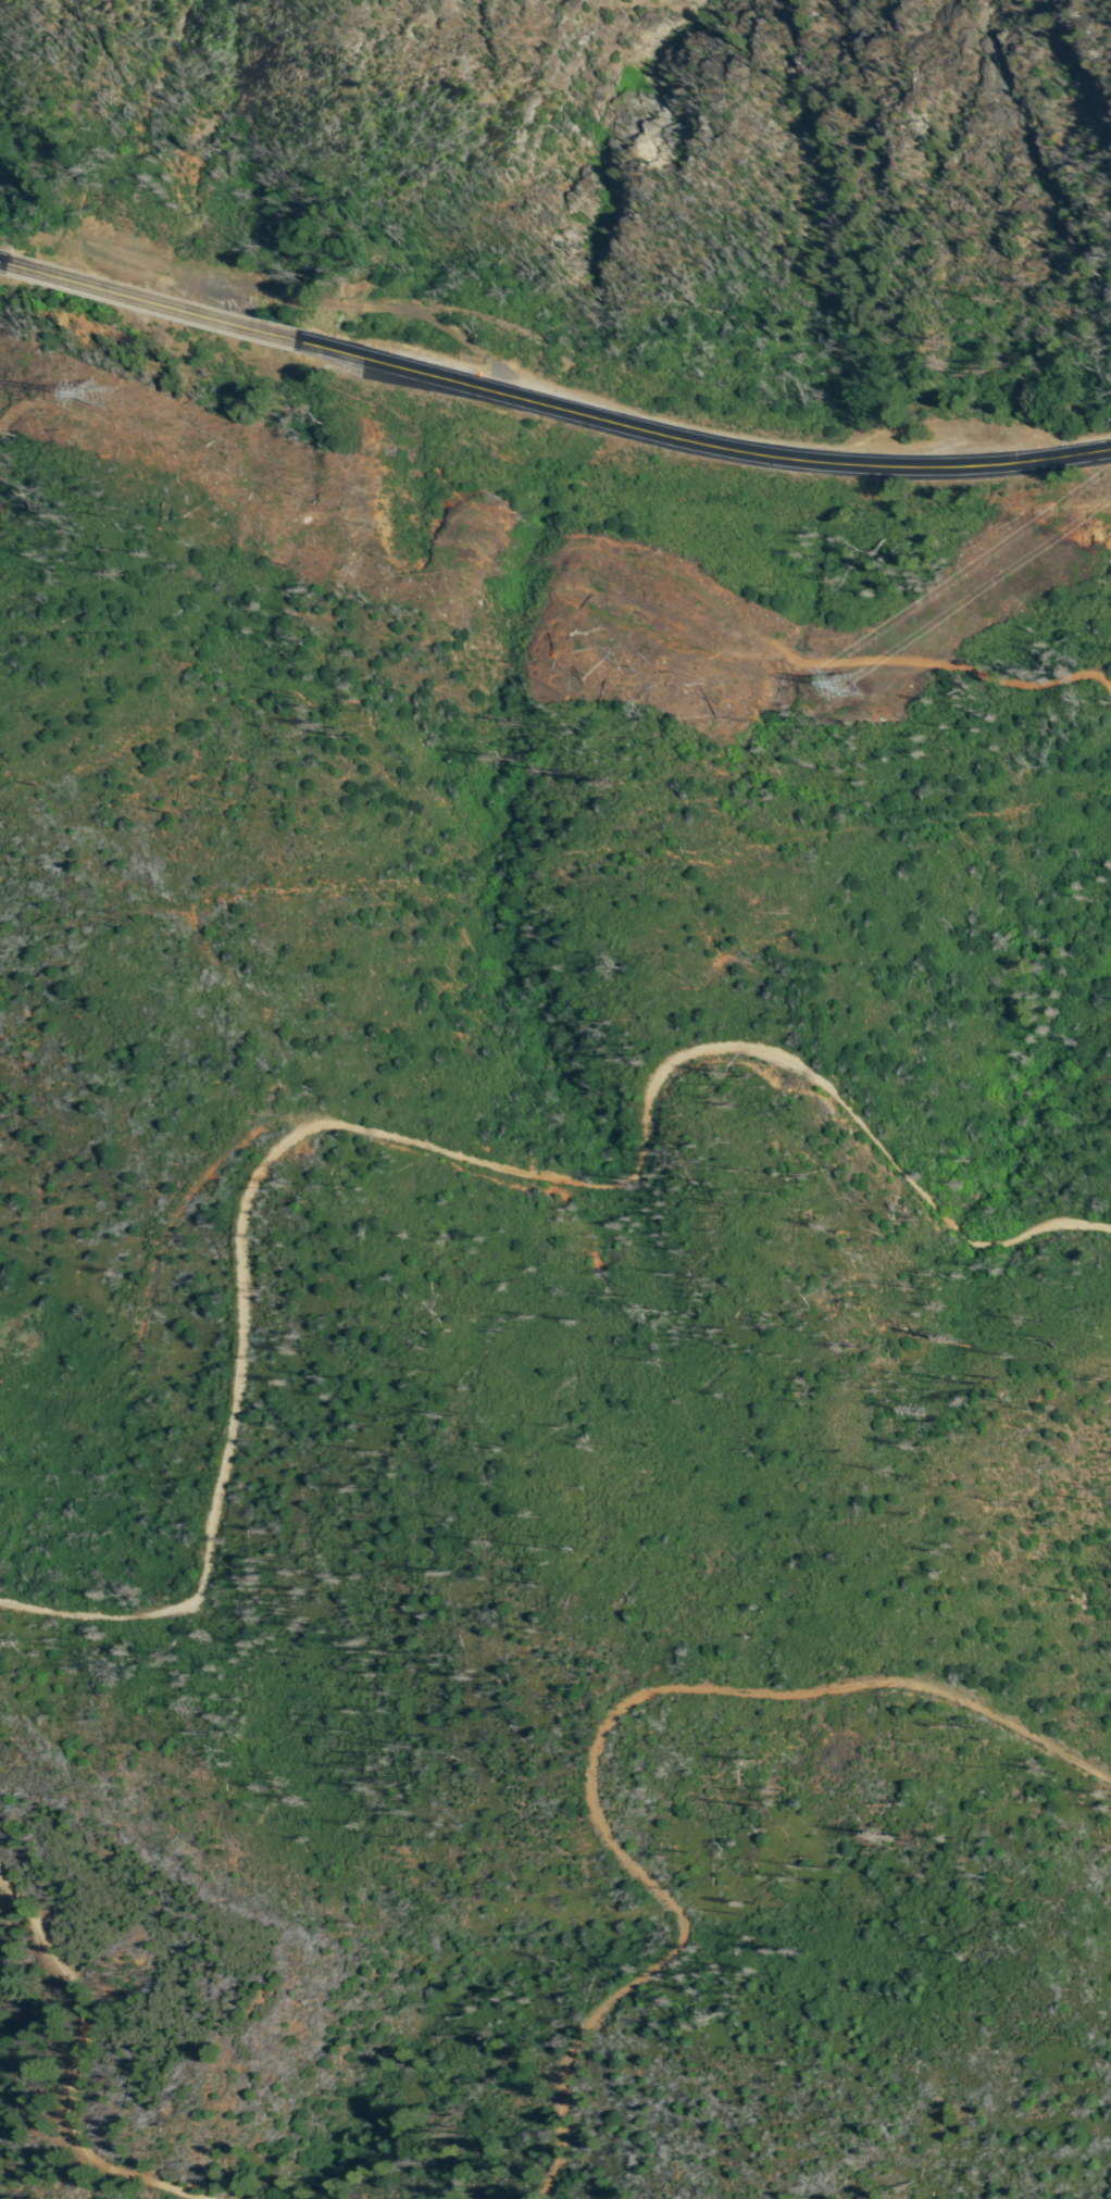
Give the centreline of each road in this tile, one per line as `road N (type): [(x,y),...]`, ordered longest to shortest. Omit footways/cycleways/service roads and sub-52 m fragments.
road 1 (residential): [(1110,1230),(964,1235),(834,1097),(774,1062),(746,1059),(681,1072),(658,1090),(621,1148),(578,1178),(550,1180),(369,1137),(311,1136),(275,1161),(248,1207),(234,1434),(199,1596),(163,1616),(115,1621),(0,1609)]
road 2 (primary): [(0,263),(308,346),(706,467),(919,486),(1110,463)]
road 3 (residential): [(0,1873),(79,2002),(66,2109),(75,2139),(102,2164),(213,2198)]

